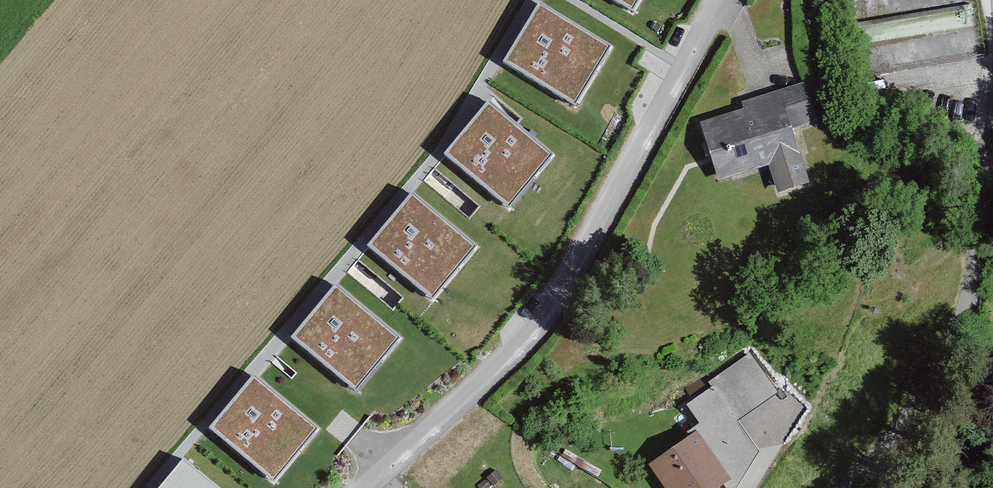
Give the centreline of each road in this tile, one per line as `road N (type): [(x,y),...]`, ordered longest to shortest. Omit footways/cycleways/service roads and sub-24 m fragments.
road 1 (unclassified): [(992,237),(967,314),(848,487)]

